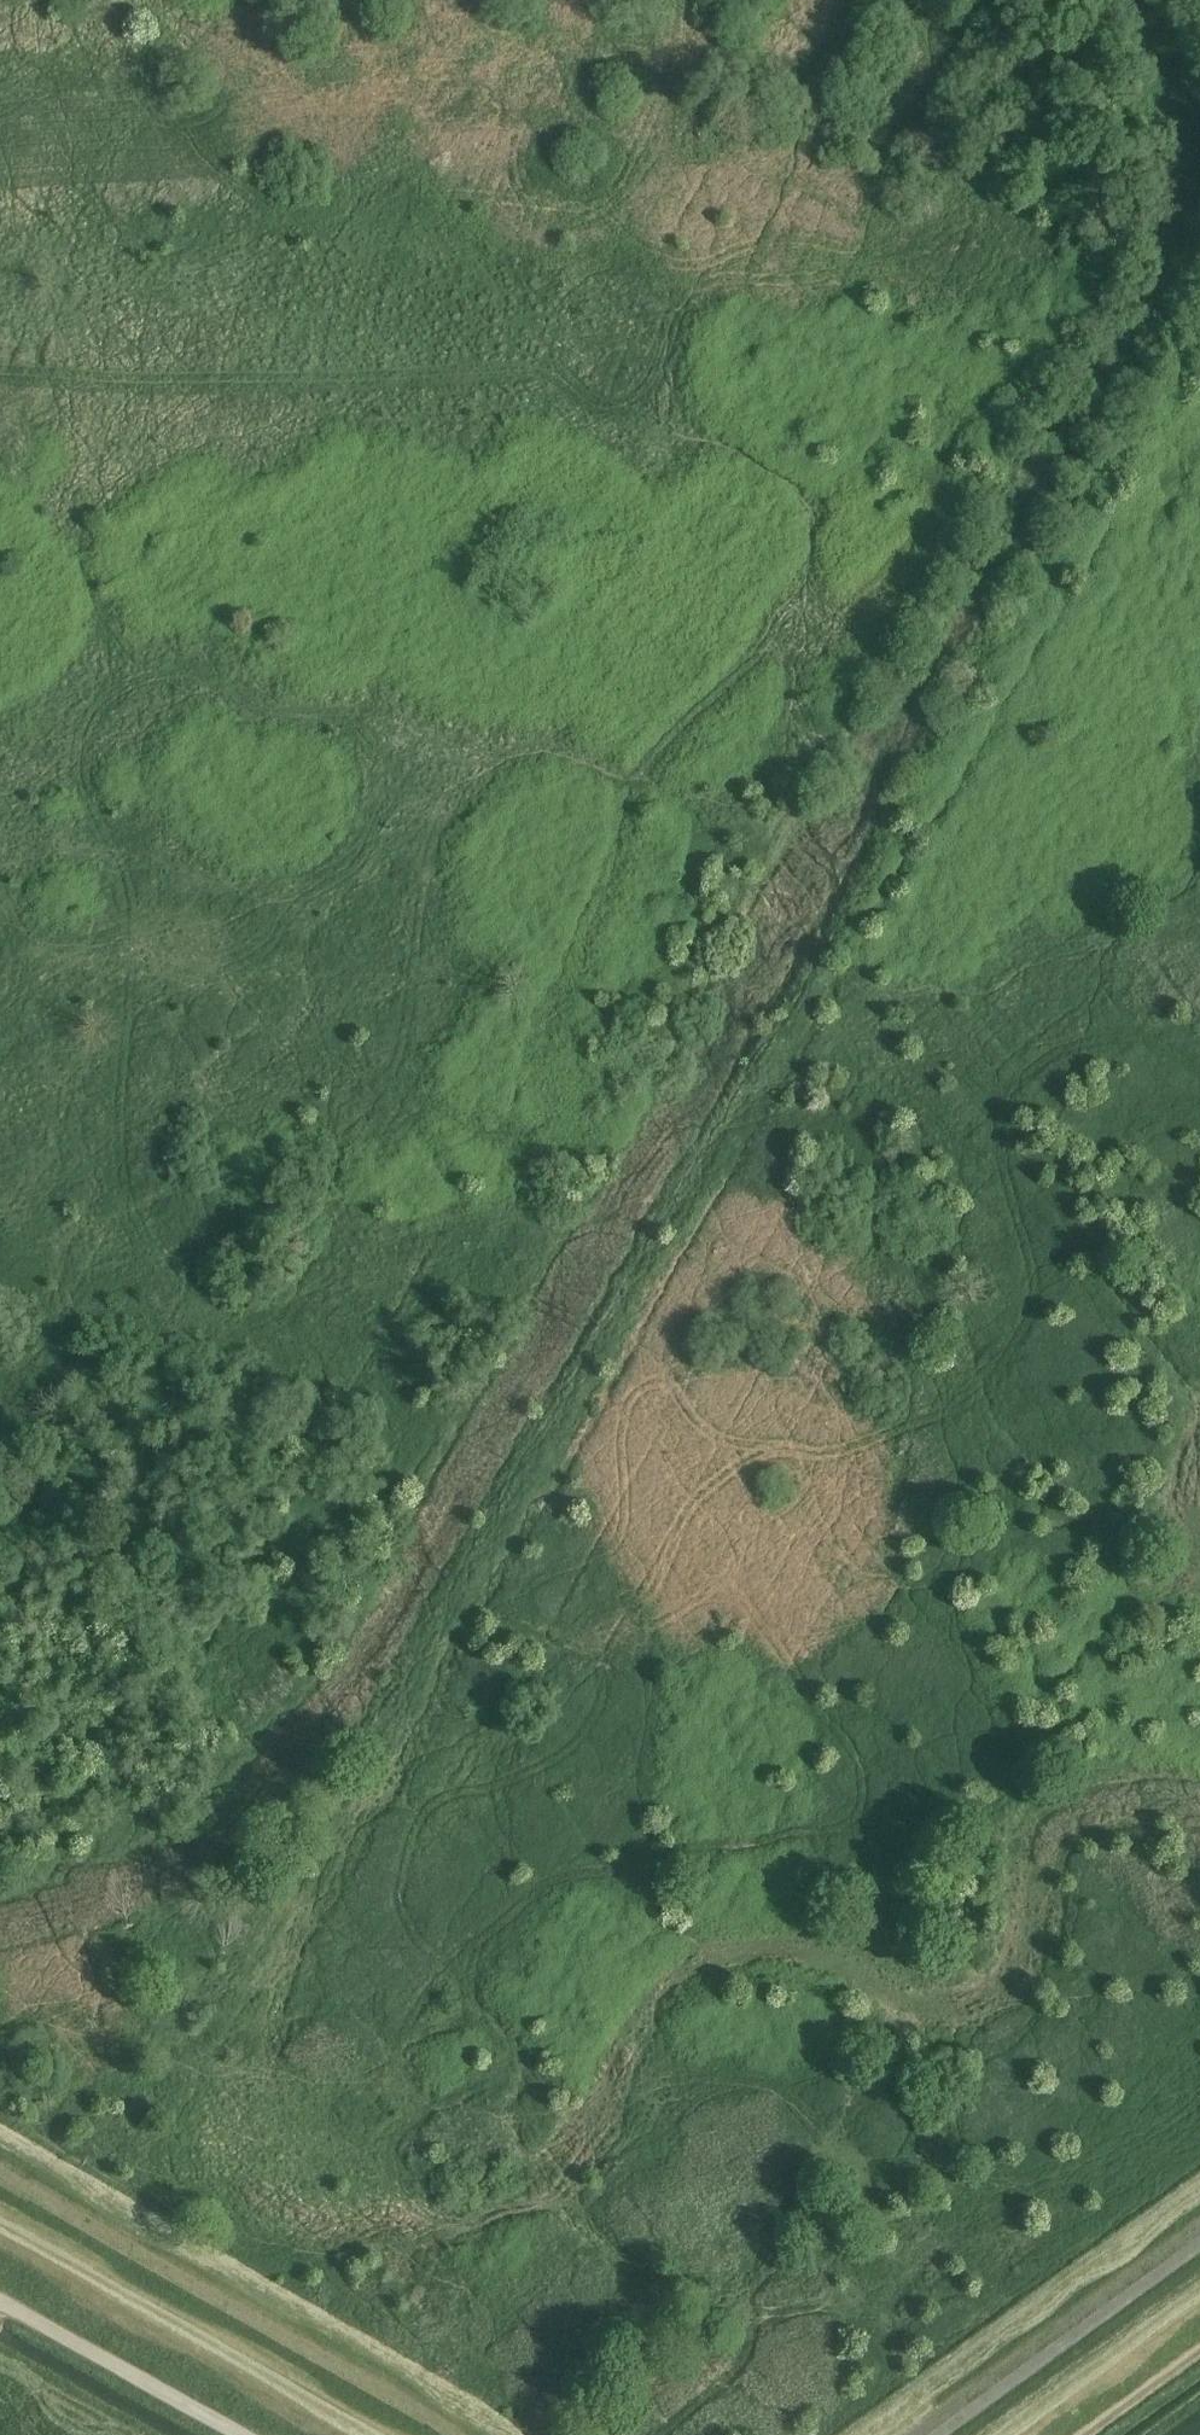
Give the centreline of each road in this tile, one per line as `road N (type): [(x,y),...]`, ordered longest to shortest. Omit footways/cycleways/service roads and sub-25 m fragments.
road 1 (unclassified): [(0,2303),(235,2434)]
road 2 (track): [(1199,2350),(1085,2434)]

